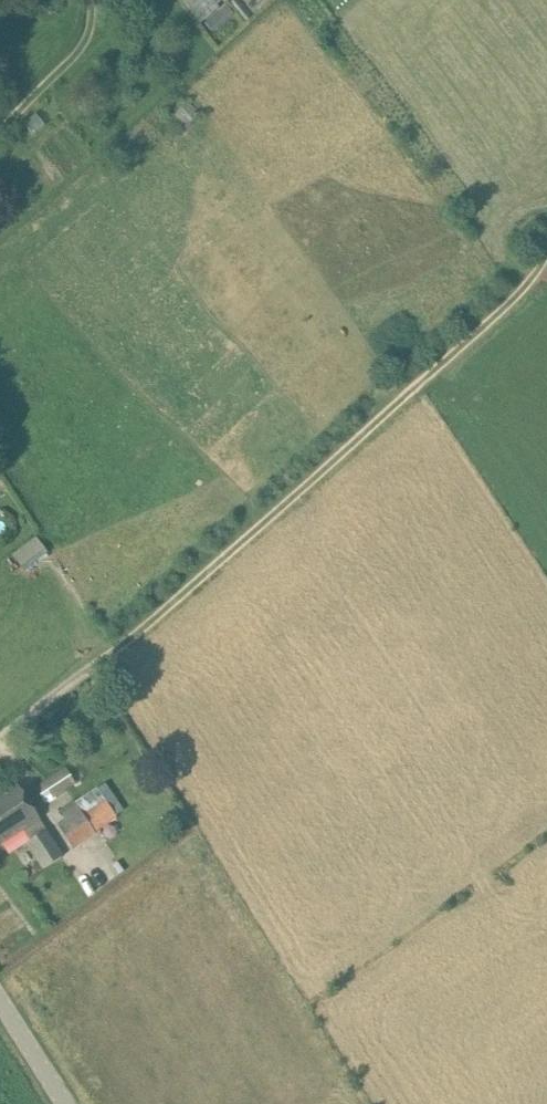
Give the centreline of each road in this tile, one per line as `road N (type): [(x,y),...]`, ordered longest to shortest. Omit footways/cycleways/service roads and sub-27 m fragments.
road 1 (track): [(0,730),(546,263)]
road 2 (unclassified): [(64,1103),(0,1001)]

